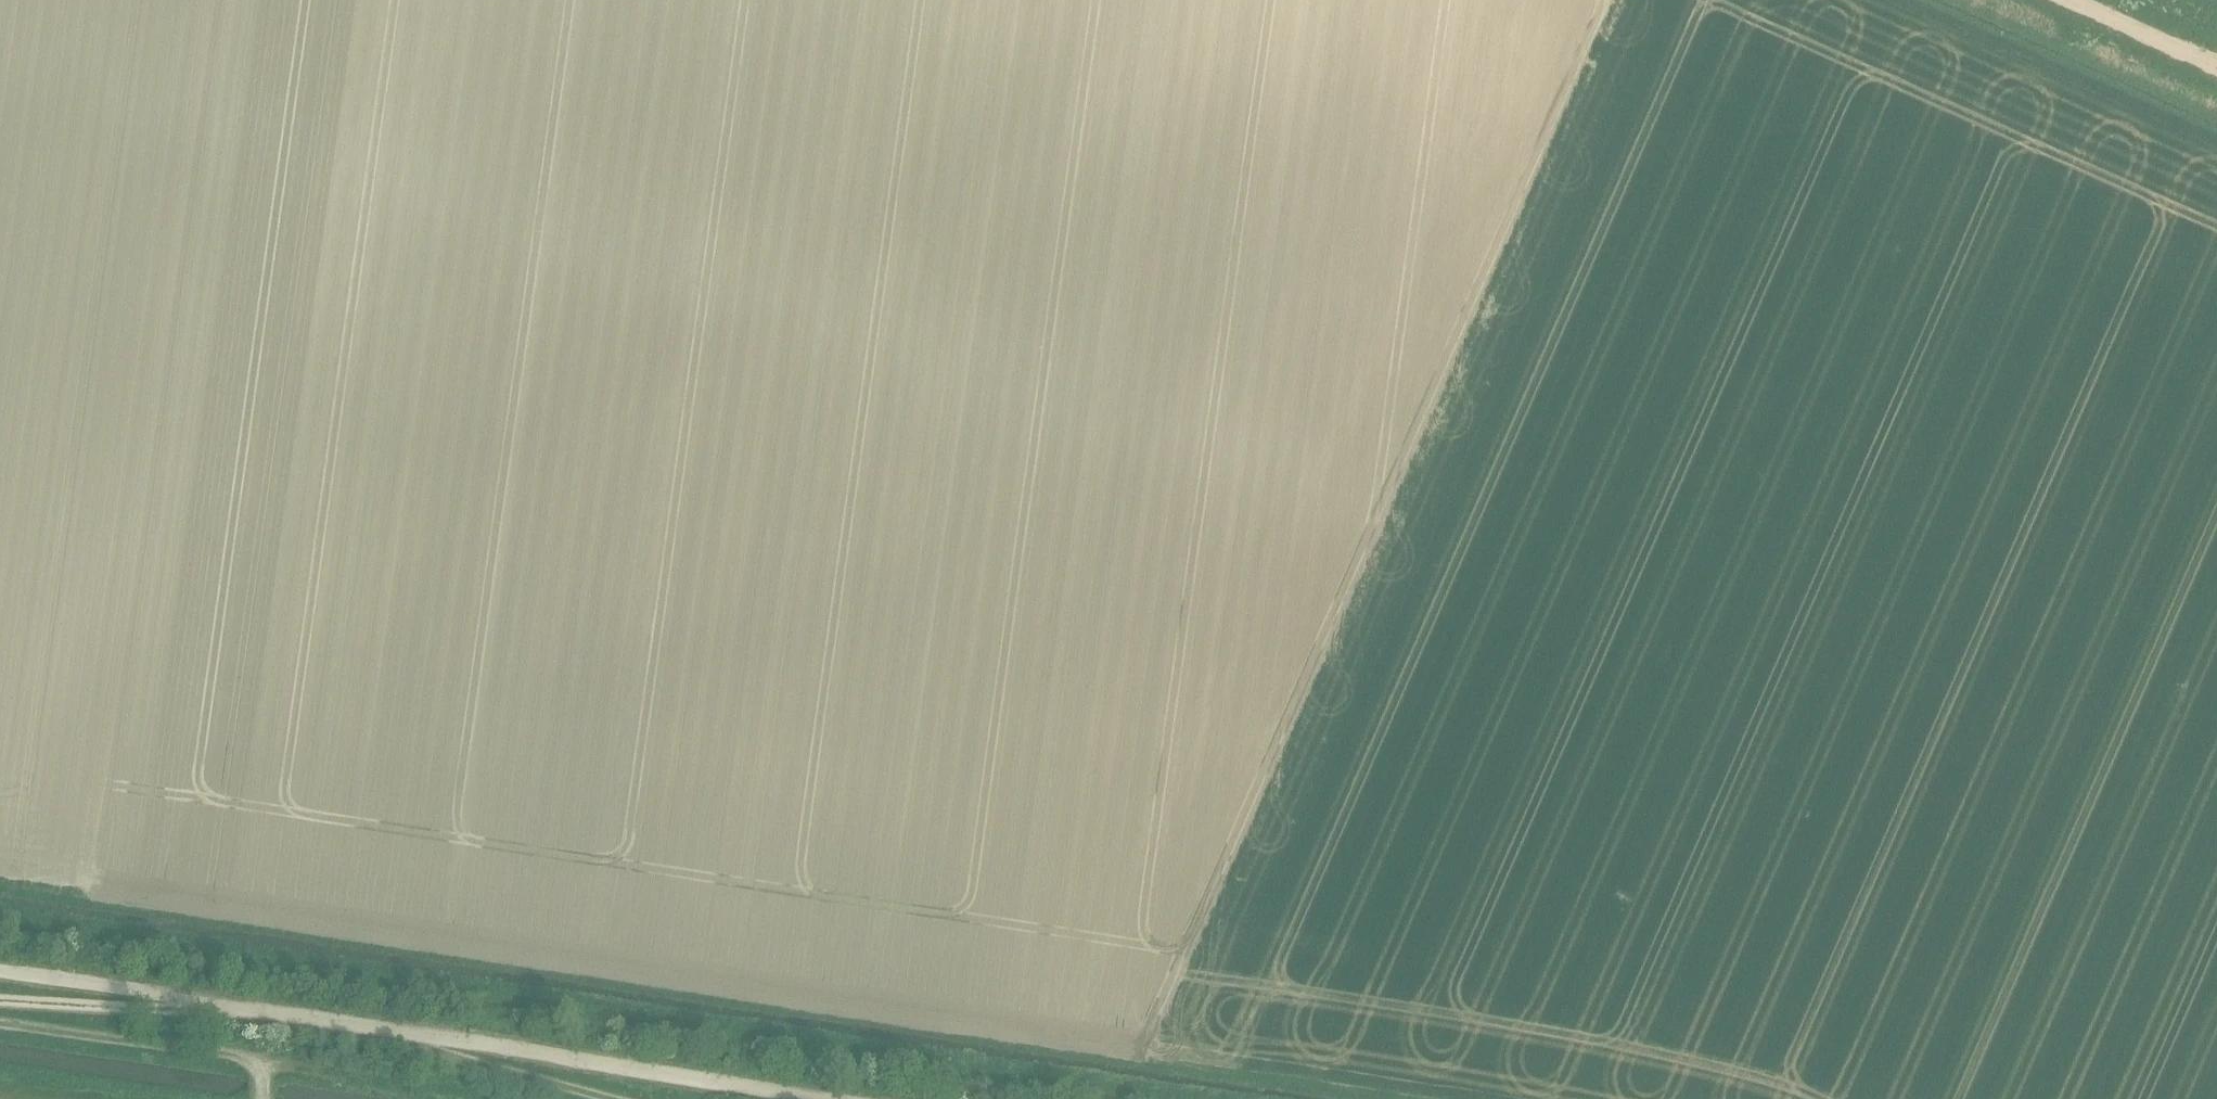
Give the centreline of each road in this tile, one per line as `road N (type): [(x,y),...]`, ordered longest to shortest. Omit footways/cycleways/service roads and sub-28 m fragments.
road 1 (unclassified): [(822,1098),(0,972)]
road 2 (track): [(0,1025),(248,1058),(259,1068),(267,1098)]
road 3 (track): [(0,999),(191,1009),(215,1003)]
road 4 (track): [(457,1040),(513,1069),(617,1098)]
road 5 (track): [(2216,73),(2076,0)]

